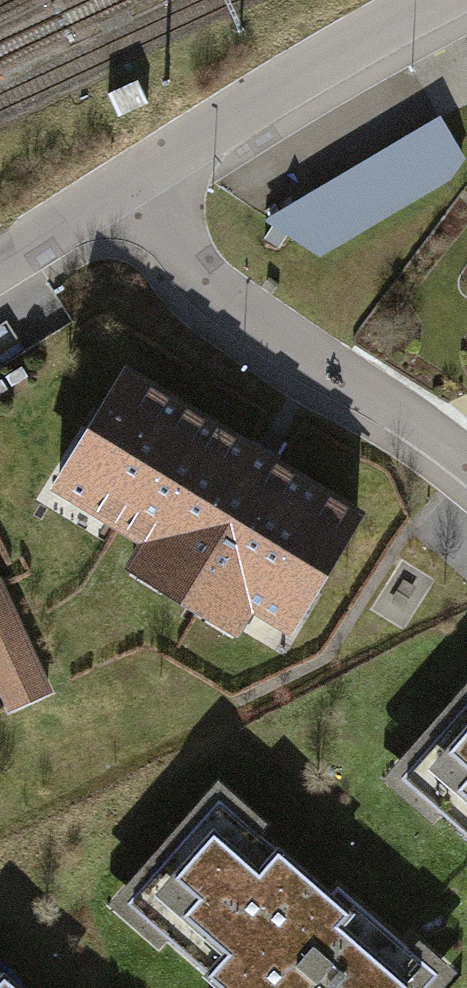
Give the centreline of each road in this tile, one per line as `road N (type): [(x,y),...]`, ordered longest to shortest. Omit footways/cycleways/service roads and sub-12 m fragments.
road 1 (residential): [(466,461),(216,289),(184,249),(144,170)]
road 2 (residential): [(445,0),(297,75),(144,170)]
road 3 (residential): [(144,170),(0,262)]

